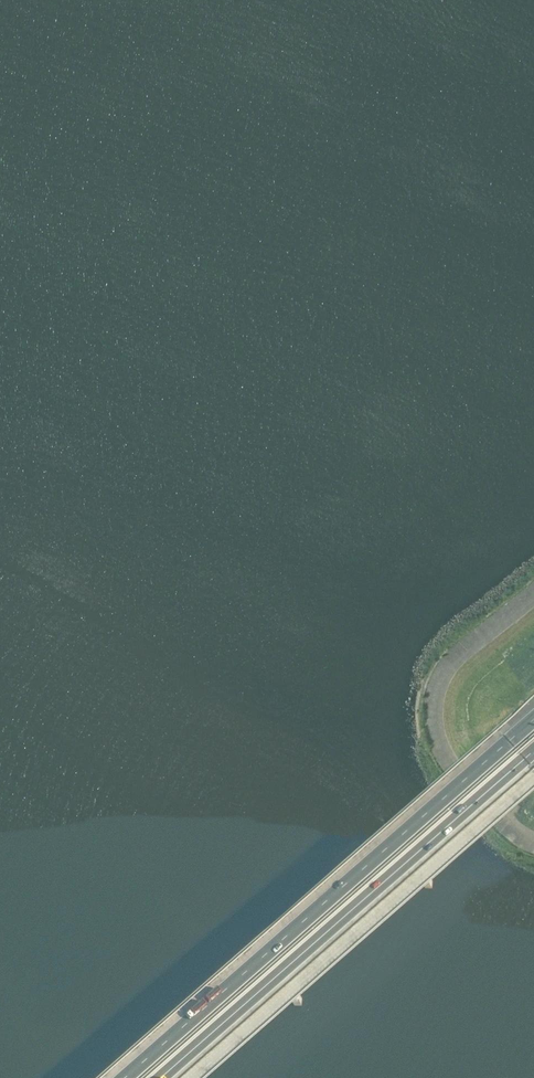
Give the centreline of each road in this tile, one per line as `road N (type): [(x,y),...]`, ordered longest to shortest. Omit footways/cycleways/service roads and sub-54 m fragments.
road 1 (motorway): [(533,719),(127,1077)]
road 2 (motorway): [(163,1077),(533,751)]
road 3 (unclassified): [(194,1077),(533,779)]
road 4 (unclassified): [(533,601),(458,663),(438,715),(454,764),(533,837)]

